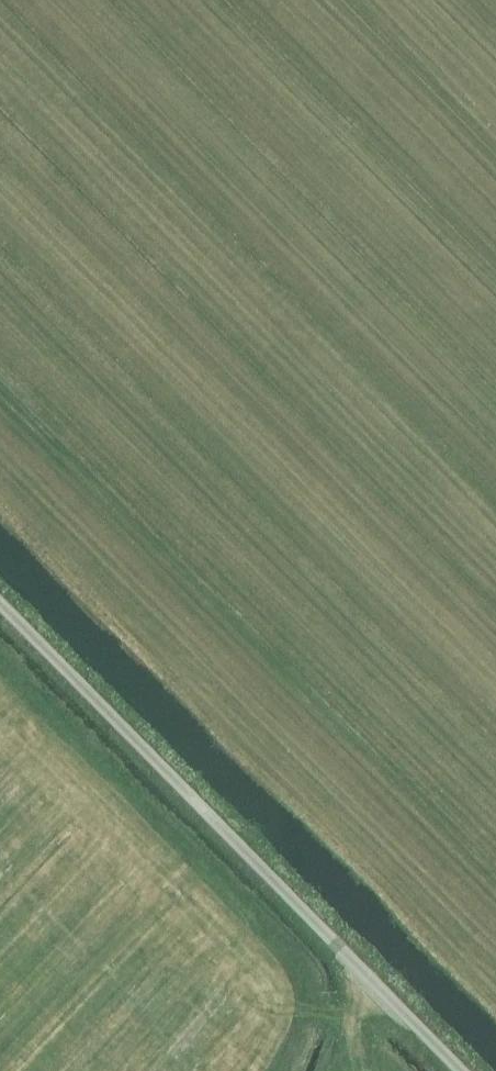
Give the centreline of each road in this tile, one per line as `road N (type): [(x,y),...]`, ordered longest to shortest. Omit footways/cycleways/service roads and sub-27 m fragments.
road 1 (unclassified): [(462,1070),(0,601)]

